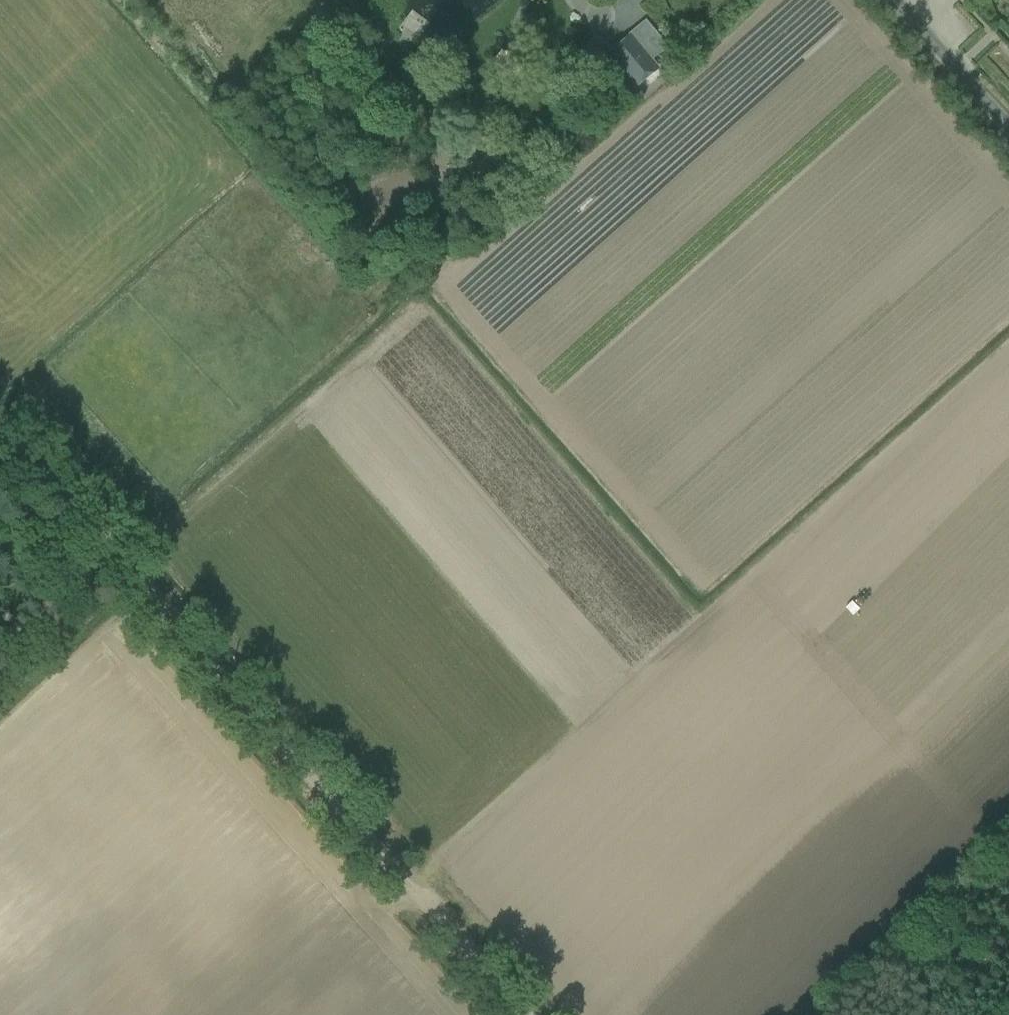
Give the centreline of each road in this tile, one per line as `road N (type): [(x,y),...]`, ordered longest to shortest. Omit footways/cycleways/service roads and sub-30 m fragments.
road 1 (track): [(526,1014),(0,430)]
road 2 (unclassified): [(1008,138),(885,0)]

